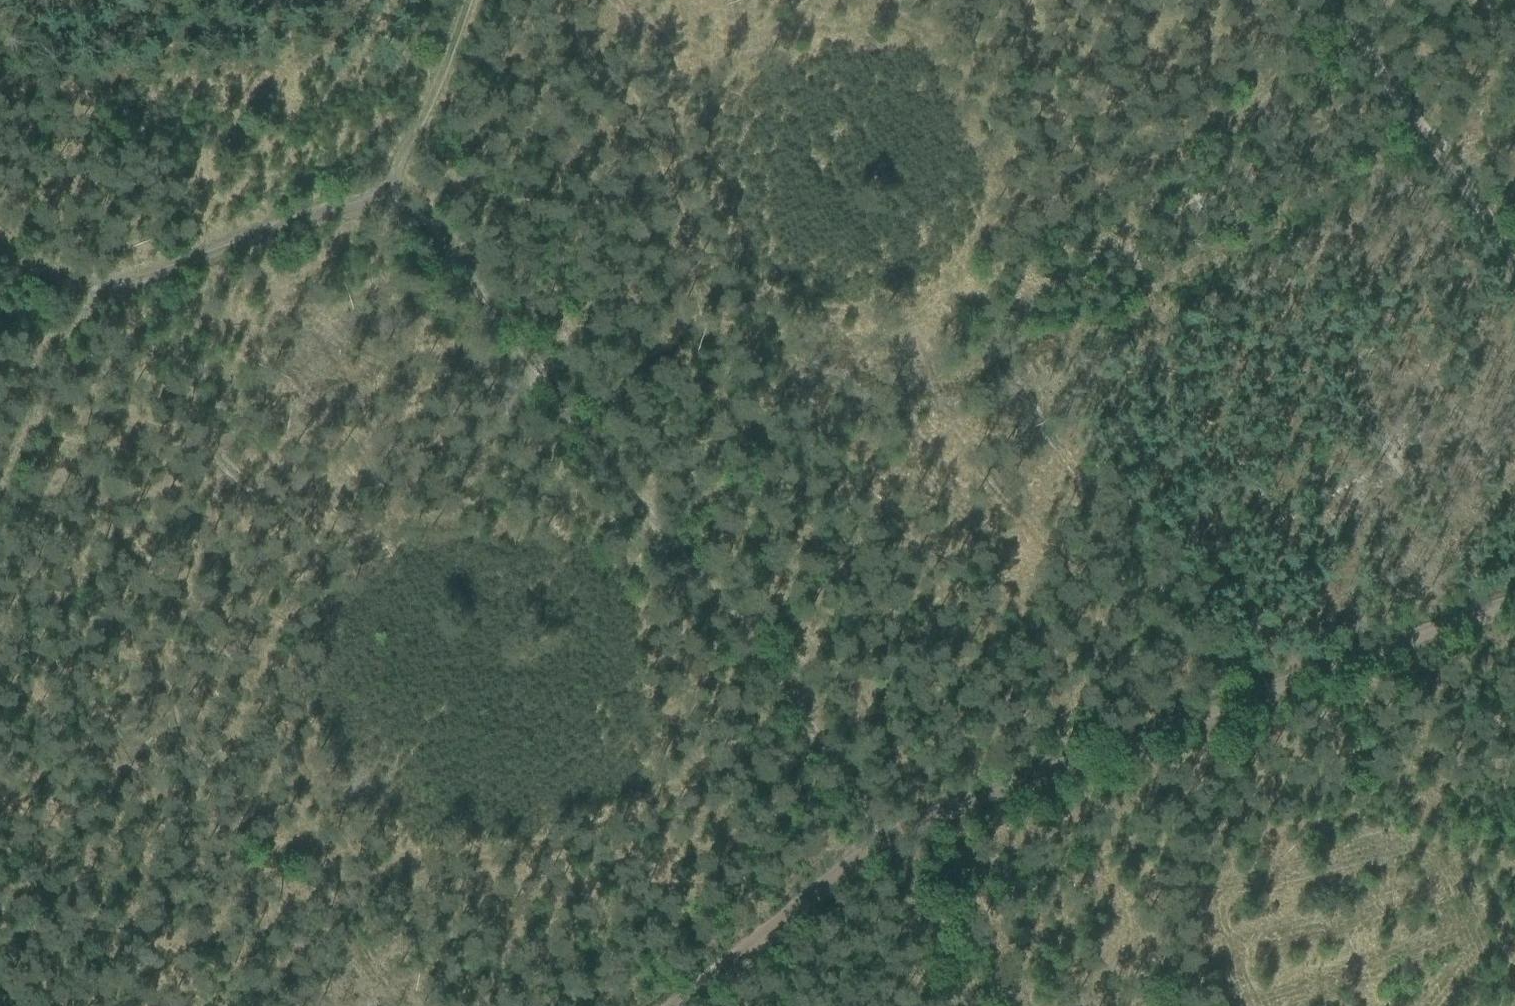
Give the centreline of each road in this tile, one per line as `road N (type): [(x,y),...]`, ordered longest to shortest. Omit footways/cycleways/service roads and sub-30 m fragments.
road 1 (track): [(386,161),(883,830)]
road 2 (track): [(1514,599),(883,830)]
road 3 (track): [(386,161),(83,286),(0,227)]
road 4 (track): [(1340,0),(1514,232)]
road 5 (track): [(883,830),(672,1005)]
road 6 (track): [(984,1005),(883,830)]
road 7 (track): [(447,0),(386,161)]

